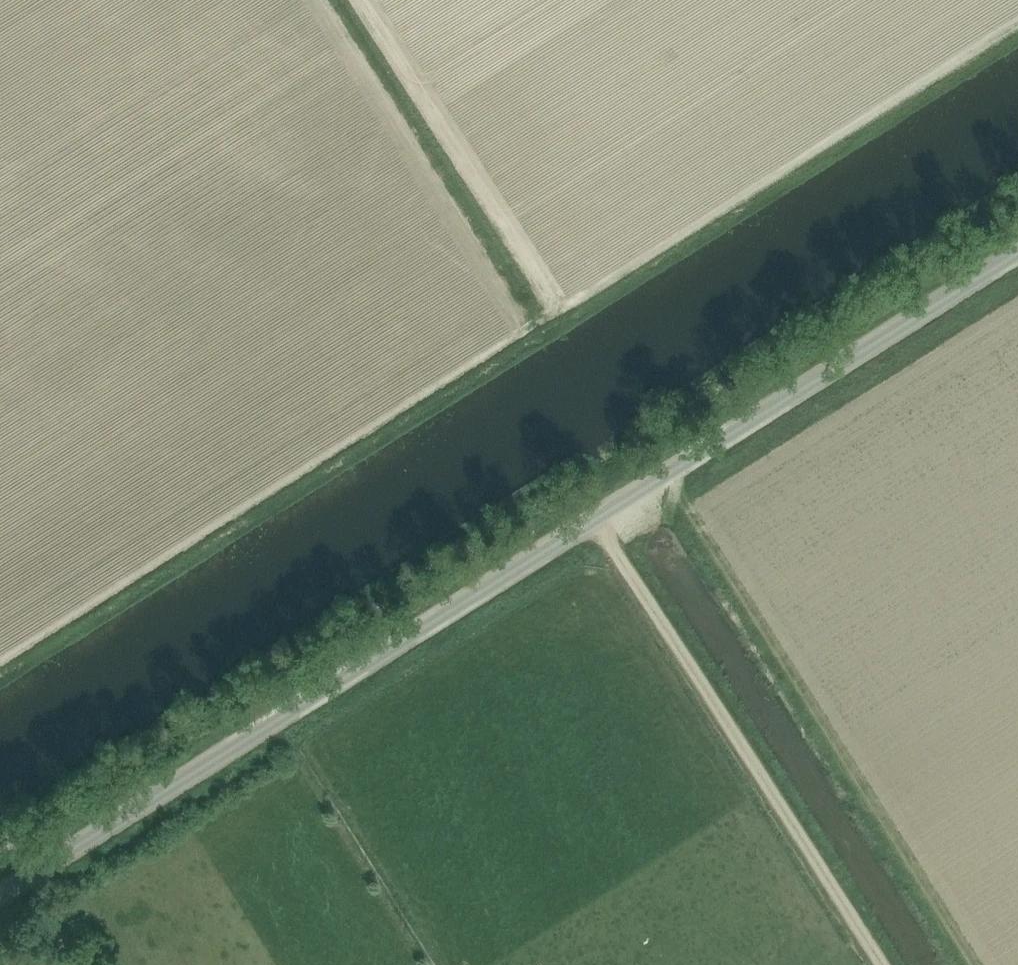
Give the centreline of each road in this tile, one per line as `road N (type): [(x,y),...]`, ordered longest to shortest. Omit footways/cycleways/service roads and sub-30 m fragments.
road 1 (unclassified): [(0,895),(1017,254)]

